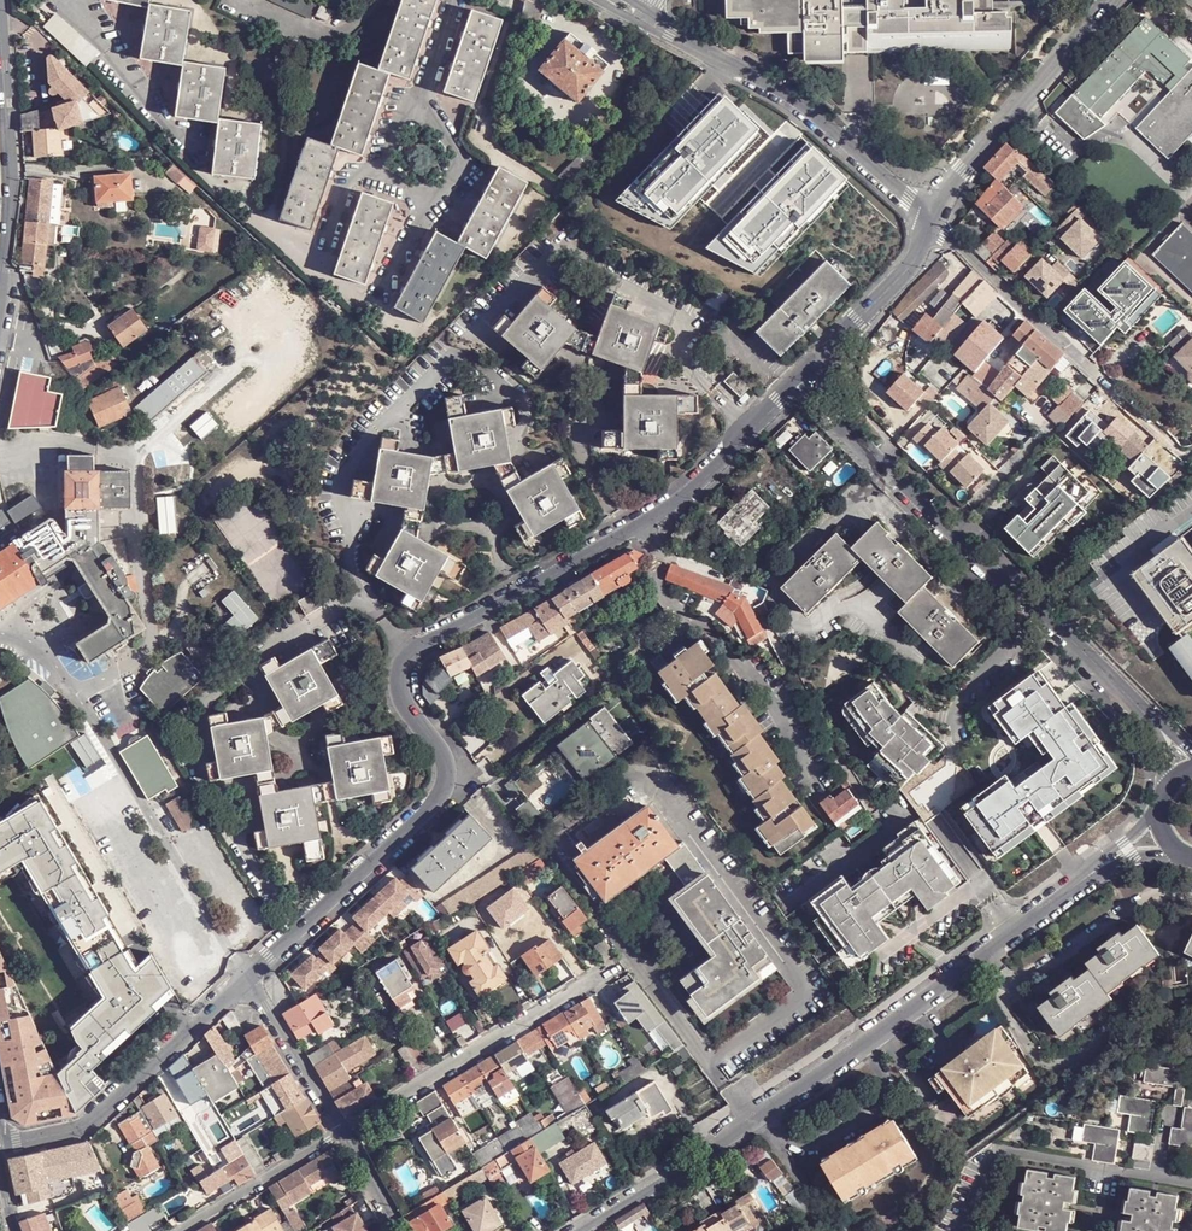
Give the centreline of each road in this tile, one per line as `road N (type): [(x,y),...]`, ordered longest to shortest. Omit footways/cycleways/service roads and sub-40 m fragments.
road 1 (residential): [(246,978),(440,799),(446,761),(401,698),(404,655),(692,491),(809,374)]
road 2 (residential): [(573,1230),(870,1040),(1074,887)]
road 3 (residential): [(809,374),(864,441),(1148,715)]
road 4 (residential): [(933,216),(783,93),(645,17)]
road 5 (residential): [(1184,457),(933,216)]
road 6 (residential): [(342,1136),(628,957)]
road 7 (residential): [(0,1145),(90,1127),(246,978)]
road 8 (residential): [(933,216),(953,178),(1106,3)]
road 9 (residential): [(0,289),(11,197),(0,33)]
road 10 (residential): [(809,374),(908,270),(933,216)]
road 11 (residential): [(179,1230),(342,1136)]
road 12 (residential): [(246,978),(342,1136)]

